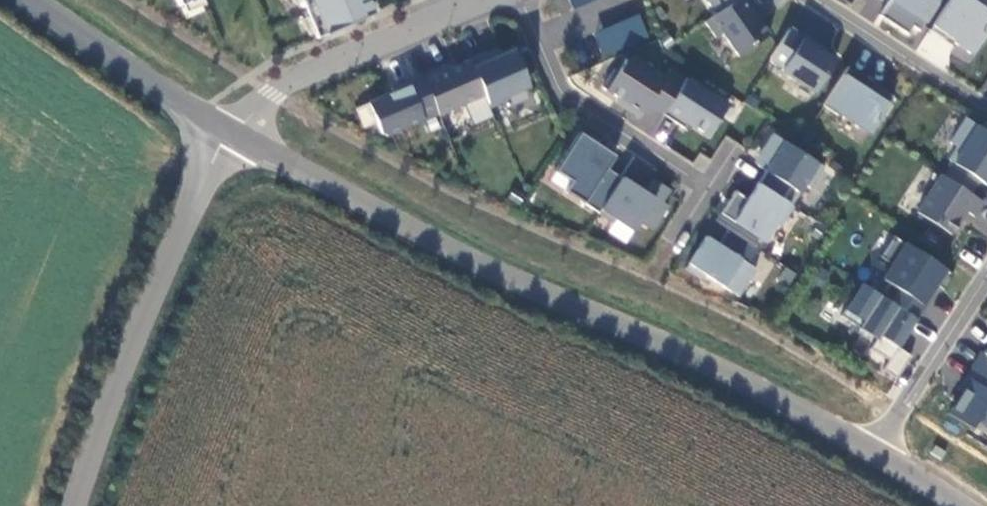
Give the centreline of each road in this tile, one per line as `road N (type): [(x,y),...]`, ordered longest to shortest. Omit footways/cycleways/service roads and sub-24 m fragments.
road 1 (unclassified): [(226,128),(873,449)]
road 2 (unclassified): [(226,128),(74,505)]
road 3 (residential): [(520,0),(557,86),(707,192)]
road 4 (residential): [(467,0),(273,90),(226,128)]
road 5 (unclassified): [(31,0),(226,128)]
road 6 (residential): [(986,273),(873,449)]
road 7 (residential): [(819,0),(986,110)]

